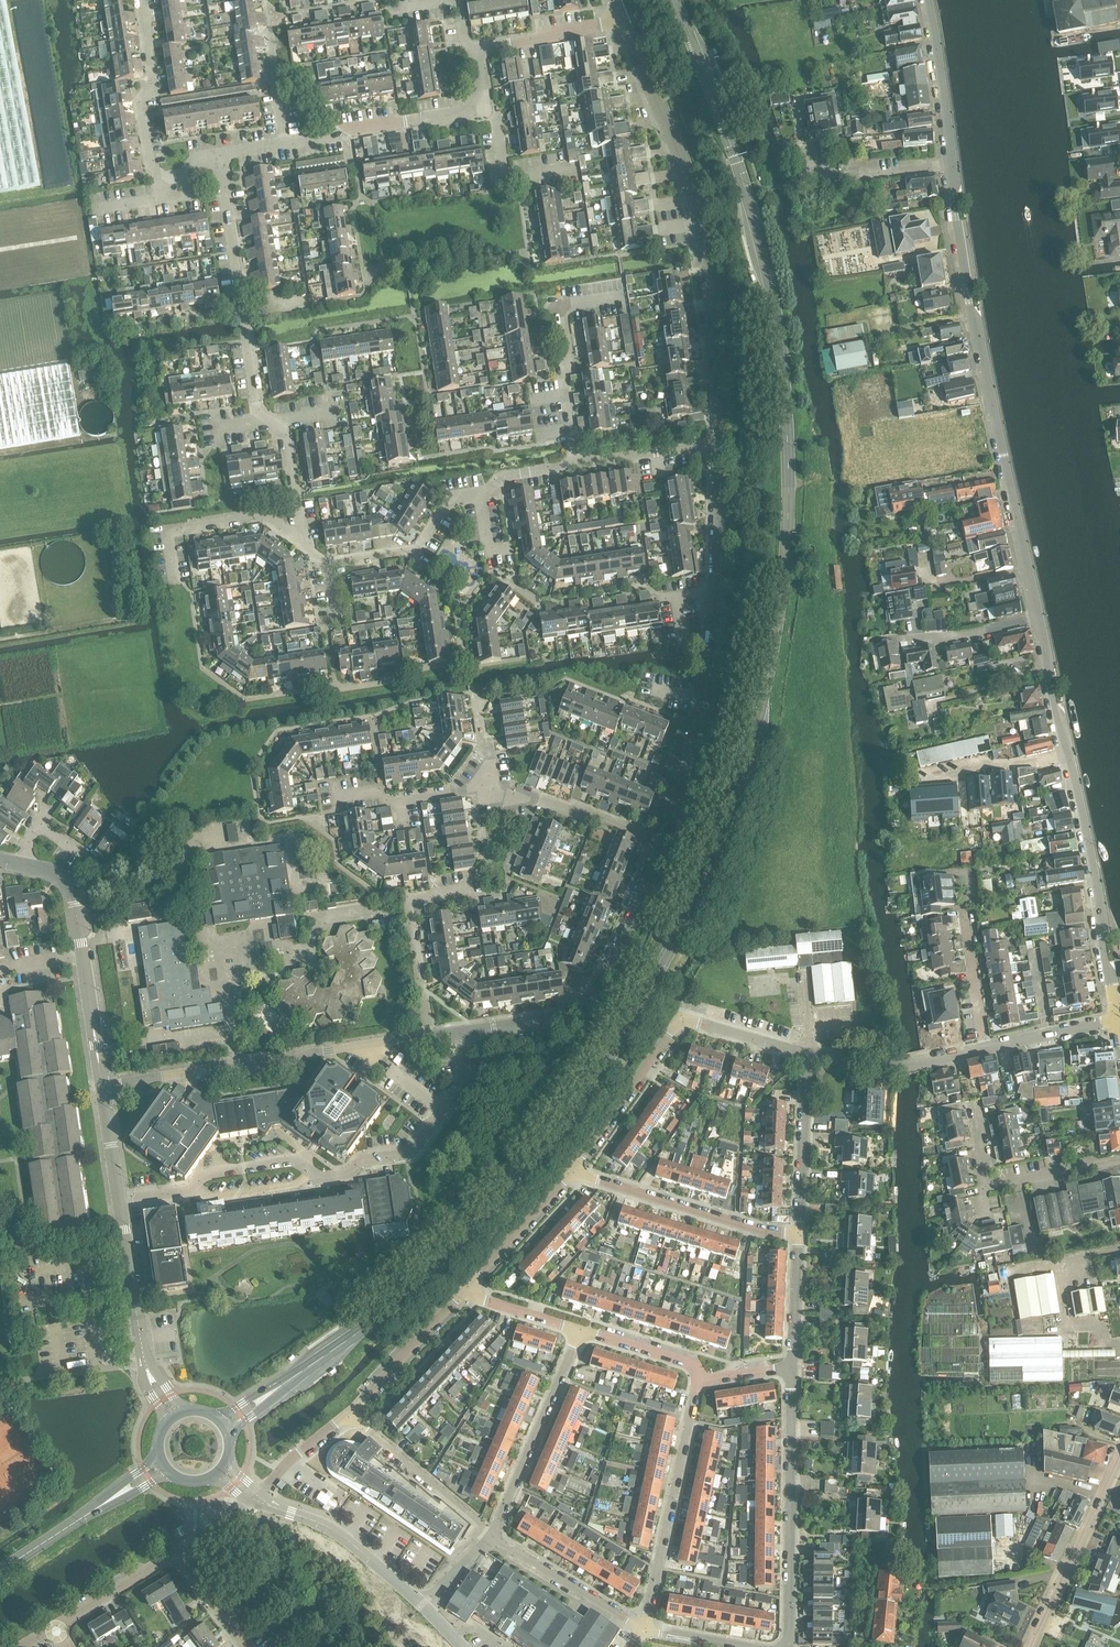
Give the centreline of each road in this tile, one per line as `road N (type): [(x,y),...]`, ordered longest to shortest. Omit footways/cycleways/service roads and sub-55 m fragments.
road 1 (secondary): [(224,1425),(381,1317),(518,1183),(577,1109),(650,991),(735,797),(784,581),(787,417),(775,300),(736,160),(677,0)]
road 2 (tertiary): [(1037,615),(986,387),(951,163)]
road 3 (residential): [(119,1202),(186,1193),(206,1174),(296,1161),(326,1177),(405,1156),(466,1071),(462,1033)]
road 4 (residential): [(718,444),(707,260),(689,174),(623,25)]
road 5 (residential): [(664,840),(702,699),(718,590),(718,444)]
road 6 (residential): [(101,1083),(427,1033)]
road 7 (residential): [(575,1174),(678,1022),(691,1018),(808,1054)]
road 8 (residential): [(462,1033),(571,1014),(594,988),(664,840)]
road 9 (residential): [(787,1646),(792,1369)]
road 10 (tertiary): [(1119,1022),(1069,755)]
road 11 (residential): [(642,1630),(698,1382)]
road 12 (tertiary): [(101,1083),(76,902),(67,882),(24,865)]
road 13 (residential): [(575,1174),(746,1227),(797,1233)]
road 14 (residential): [(493,1535),(577,1328)]
road 15 (residential): [(579,465),(564,372),(572,360),(564,307),(621,297)]
road 16 (residential): [(176,182),(152,173),(141,98),(154,86),(139,0)]
road 17 (residential): [(288,142),(491,112)]
road 18 (tertiary): [(421,1611),(317,1523),(255,1497)]
road 19 (tertiary): [(1119,1465),(1031,1646)]
road 20 (secondary): [(0,1572),(163,1465)]
road 21 (residential): [(427,1033),(410,899),(467,891)]
road 22 (residential): [(304,541),(270,517),(167,532),(174,576)]
road 23 (residential): [(664,840),(484,787)]
road 24 (residential): [(353,1411),(493,1535)]
road 25 (residential): [(808,1054),(888,1069),(984,1048)]
road 26 (residential): [(797,1233),(808,1054)]
road 27 (residential): [(984,1048),(967,870)]
road 28 (residential): [(642,1630),(493,1535)]
road 29 (residential): [(478,494),(449,501),(417,551),(333,564)]
road 30 (tertiary): [(951,163),(927,0)]
road 31 (tertiary): [(144,1363),(119,1202)]
road 32 (residential): [(353,1411),(464,1292)]
road 33 (residential): [(464,1292),(575,1174)]
road 34 (unclassified): [(805,147),(814,168),(832,174),(951,163)]
road 35 (residential): [(240,308),(218,154)]
road 36 (residential): [(475,49),(623,25)]
road 37 (residential): [(1069,755),(921,774)]
road 38 (residential): [(484,787),(336,798)]
road 39 (residential): [(577,172),(504,181),(491,112)]
road 40 (tertiary): [(1069,755),(1037,615)]
road 41 (residential): [(52,1625),(173,1551)]
road 42 (residential): [(579,465),(718,444)]
road 43 (residential): [(698,1382),(688,1361),(577,1328)]
road 44 (residential): [(984,1048),(1119,1022)]
road 45 (residential): [(984,1187),(1119,1163)]
road 46 (residential): [(904,635),(944,640),(1037,615)]
road 47 (residential): [(792,1369),(797,1233)]
road 48 (residential): [(255,1497),(353,1411)]
road 49 (residential): [(304,541),(288,438),(272,421)]
road 50 (residential): [(248,1646),(173,1551)]
road 51 (residential): [(272,421),(256,404),(240,308)]
road 52 (tertiary): [(119,1202),(101,1083)]

